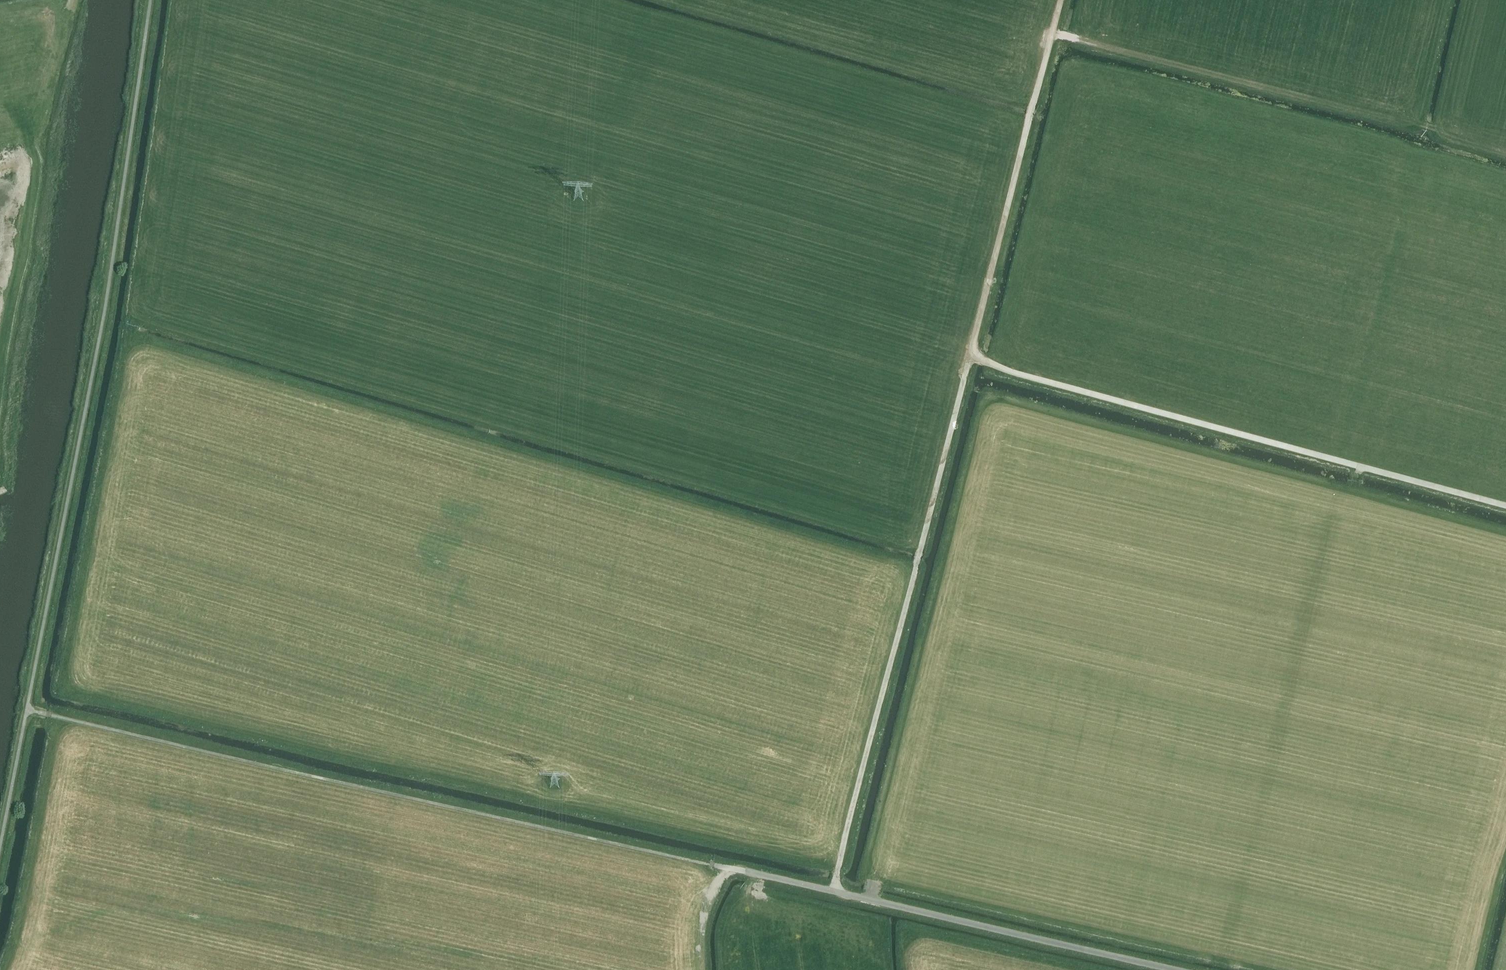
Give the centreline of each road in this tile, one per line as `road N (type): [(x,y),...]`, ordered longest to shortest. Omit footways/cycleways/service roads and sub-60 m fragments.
road 1 (track): [(832,891),(1060,0)]
road 2 (track): [(969,357),(1505,505)]

